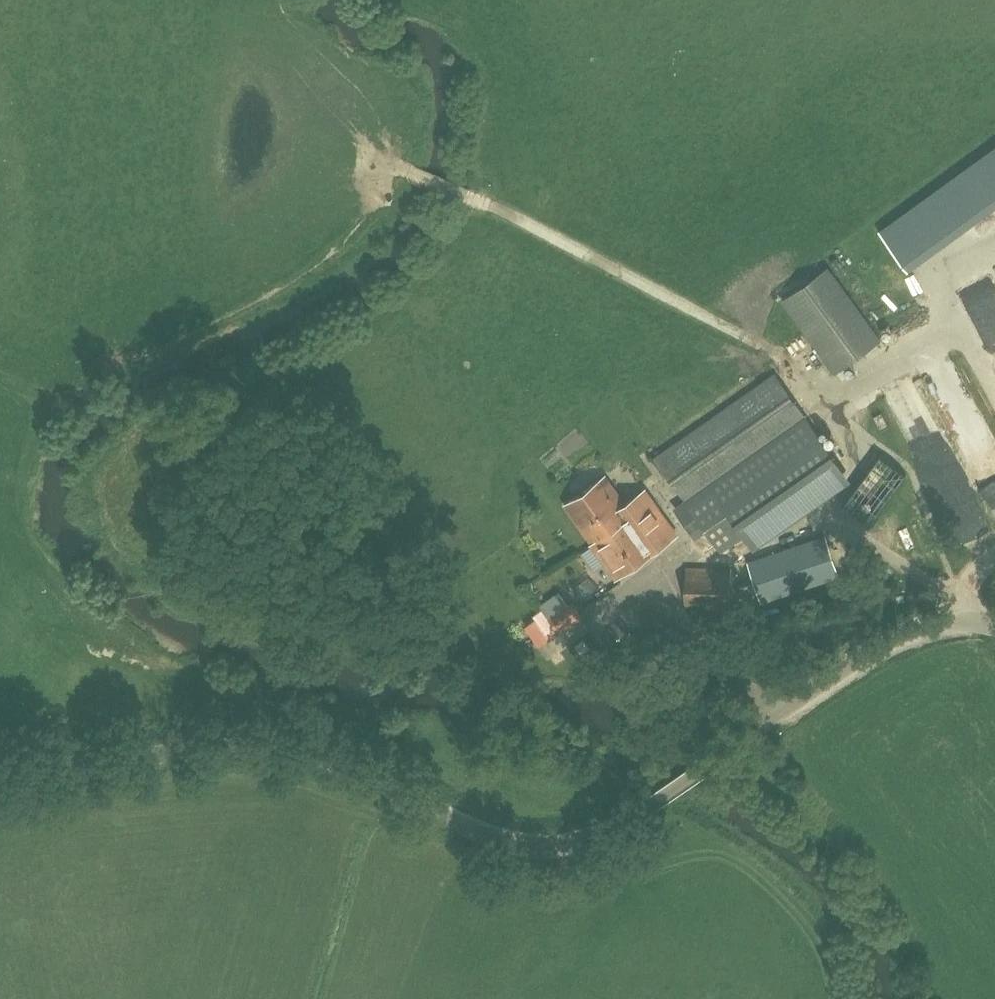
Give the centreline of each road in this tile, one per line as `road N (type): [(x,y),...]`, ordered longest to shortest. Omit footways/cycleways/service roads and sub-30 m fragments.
road 1 (unclassified): [(0,775),(159,751),(277,746),(363,773),(483,835),(547,843),(632,814),(755,728)]
road 2 (track): [(470,198),(765,345),(801,382)]
road 3 (unclassified): [(994,624),(935,622),(887,639),(755,728)]

